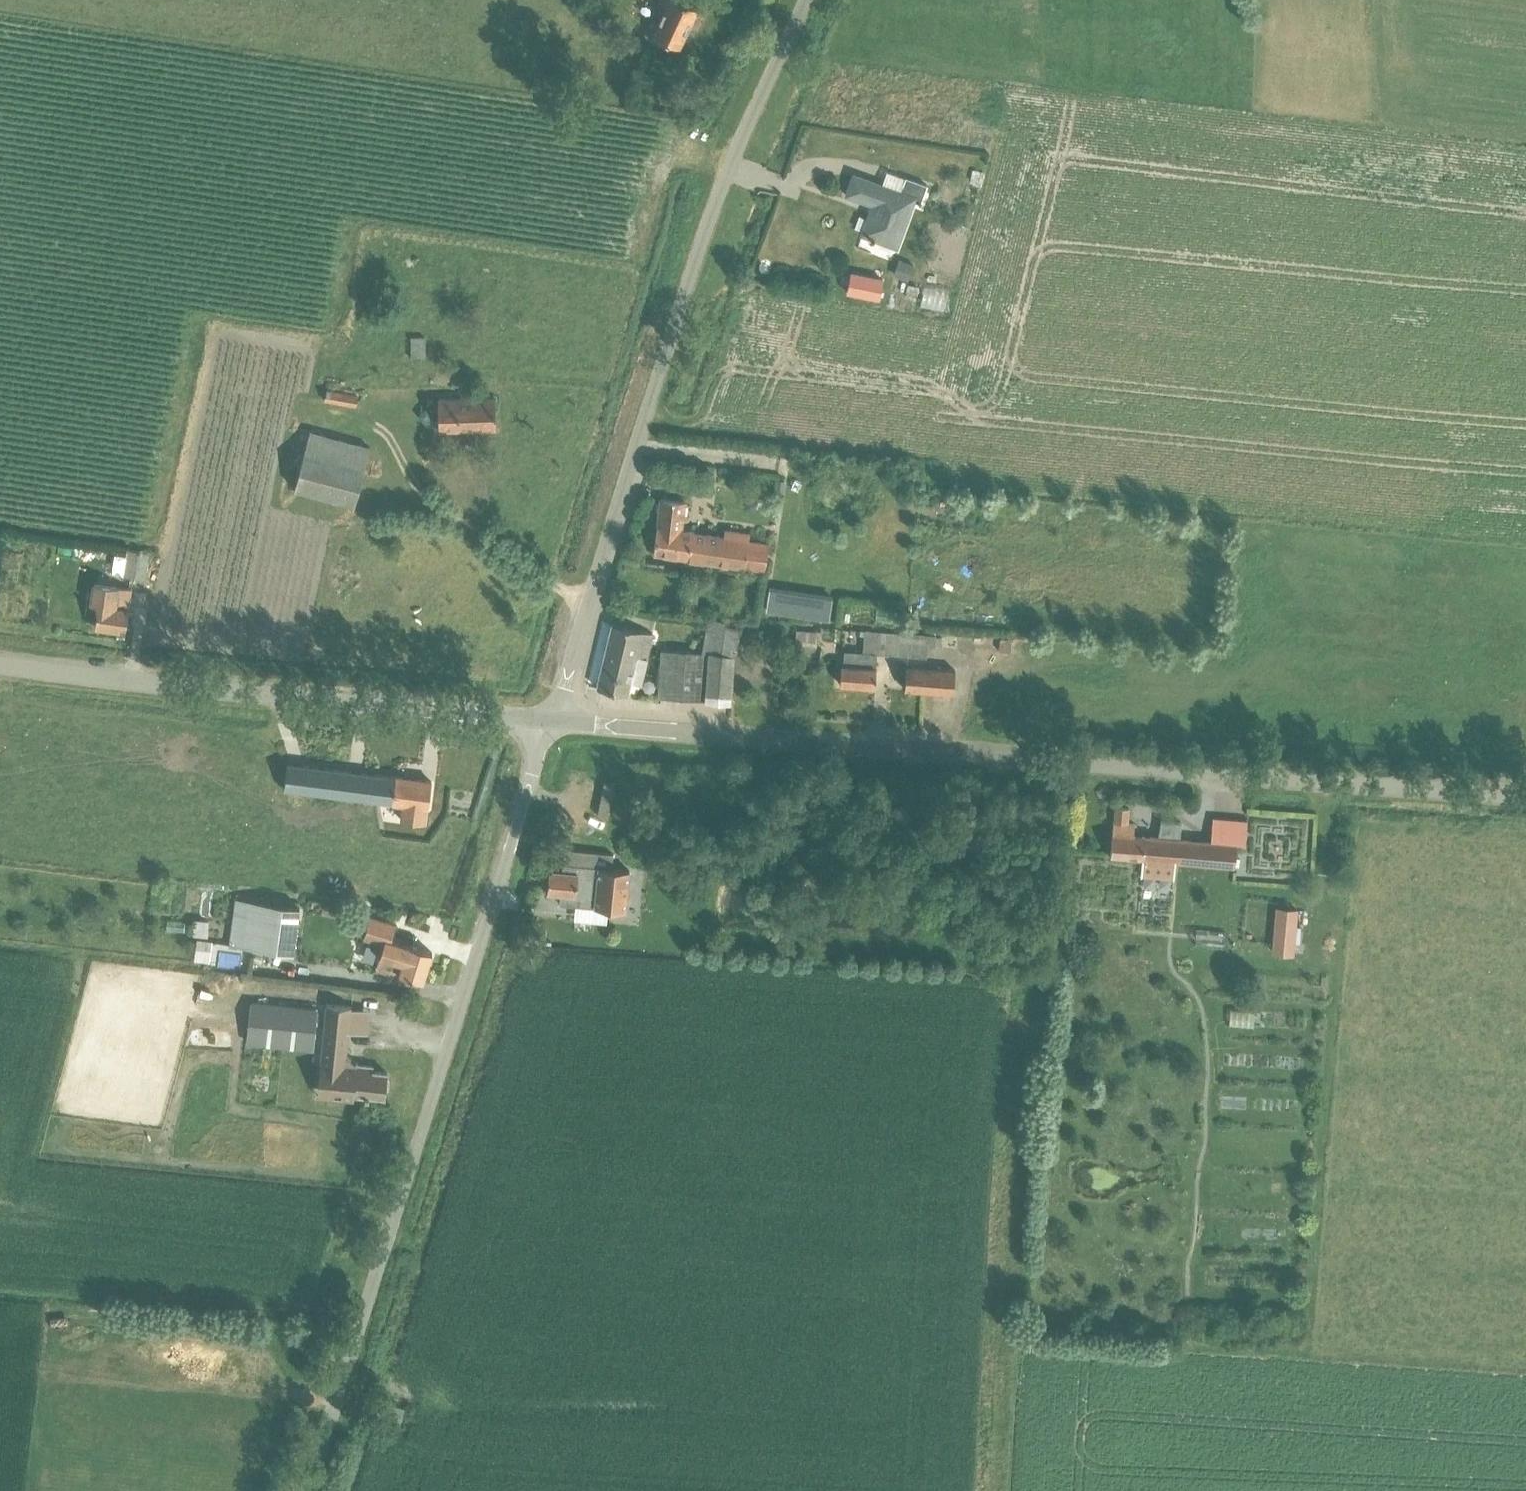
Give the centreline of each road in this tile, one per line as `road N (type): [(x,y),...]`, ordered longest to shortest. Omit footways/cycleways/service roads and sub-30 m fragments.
road 1 (tertiary): [(1525,795),(552,720)]
road 2 (unclassified): [(308,1490),(552,720)]
road 3 (unclassified): [(552,720),(711,216),(806,0)]
road 4 (tertiary): [(552,720),(0,664)]

